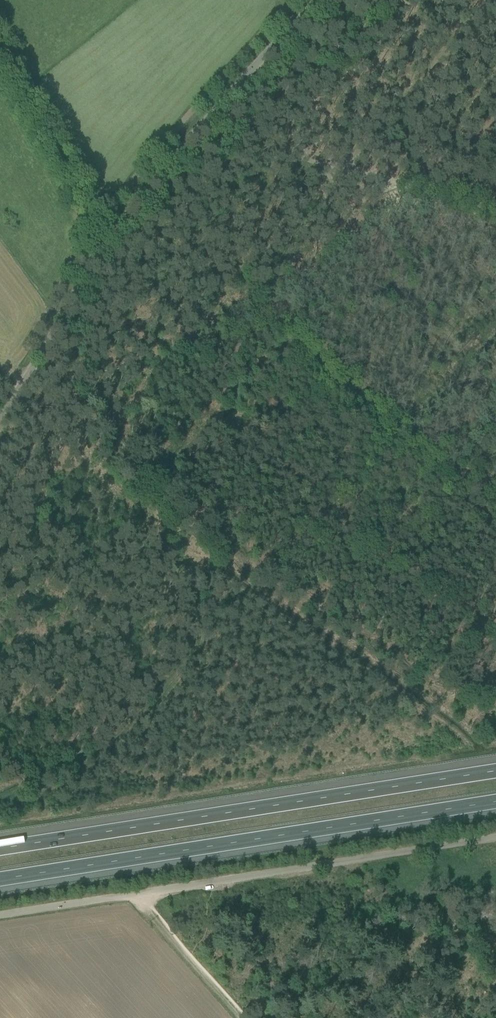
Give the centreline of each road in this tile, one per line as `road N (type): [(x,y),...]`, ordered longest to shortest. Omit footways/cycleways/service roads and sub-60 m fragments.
road 1 (unclassified): [(0,414),(110,238),(204,121),(317,0)]
road 2 (unclassified): [(0,915),(495,836)]
road 3 (motorway): [(495,771),(0,848)]
road 4 (motorway): [(0,879),(495,802)]
road 5 (track): [(240,1017),(136,894)]

